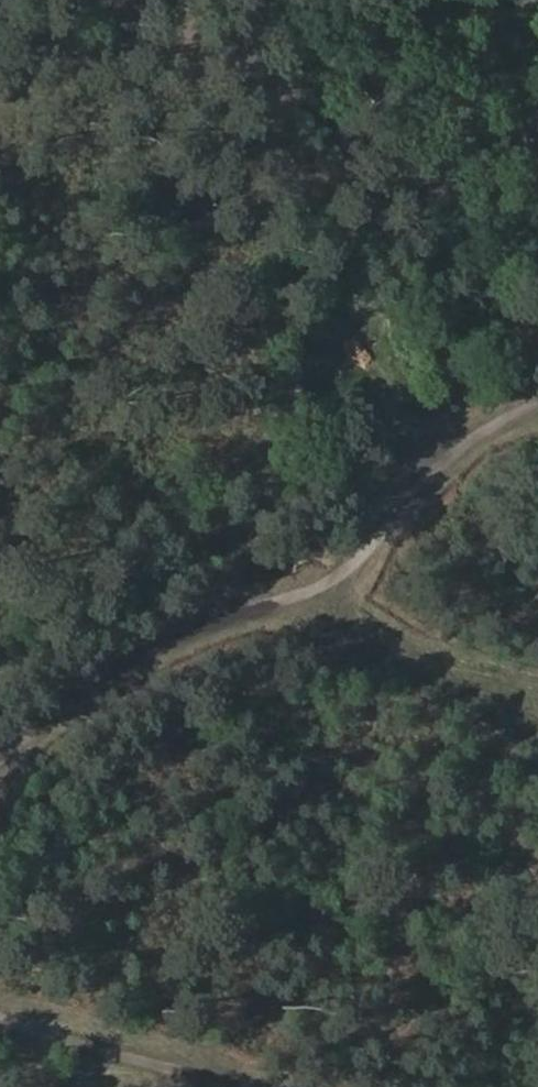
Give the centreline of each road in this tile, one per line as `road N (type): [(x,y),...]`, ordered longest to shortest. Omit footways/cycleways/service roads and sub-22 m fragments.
road 1 (track): [(537,406),(456,451),(340,581),(183,636),(56,707),(0,765)]
road 2 (track): [(537,249),(130,0)]
road 3 (track): [(0,1008),(255,1086)]

